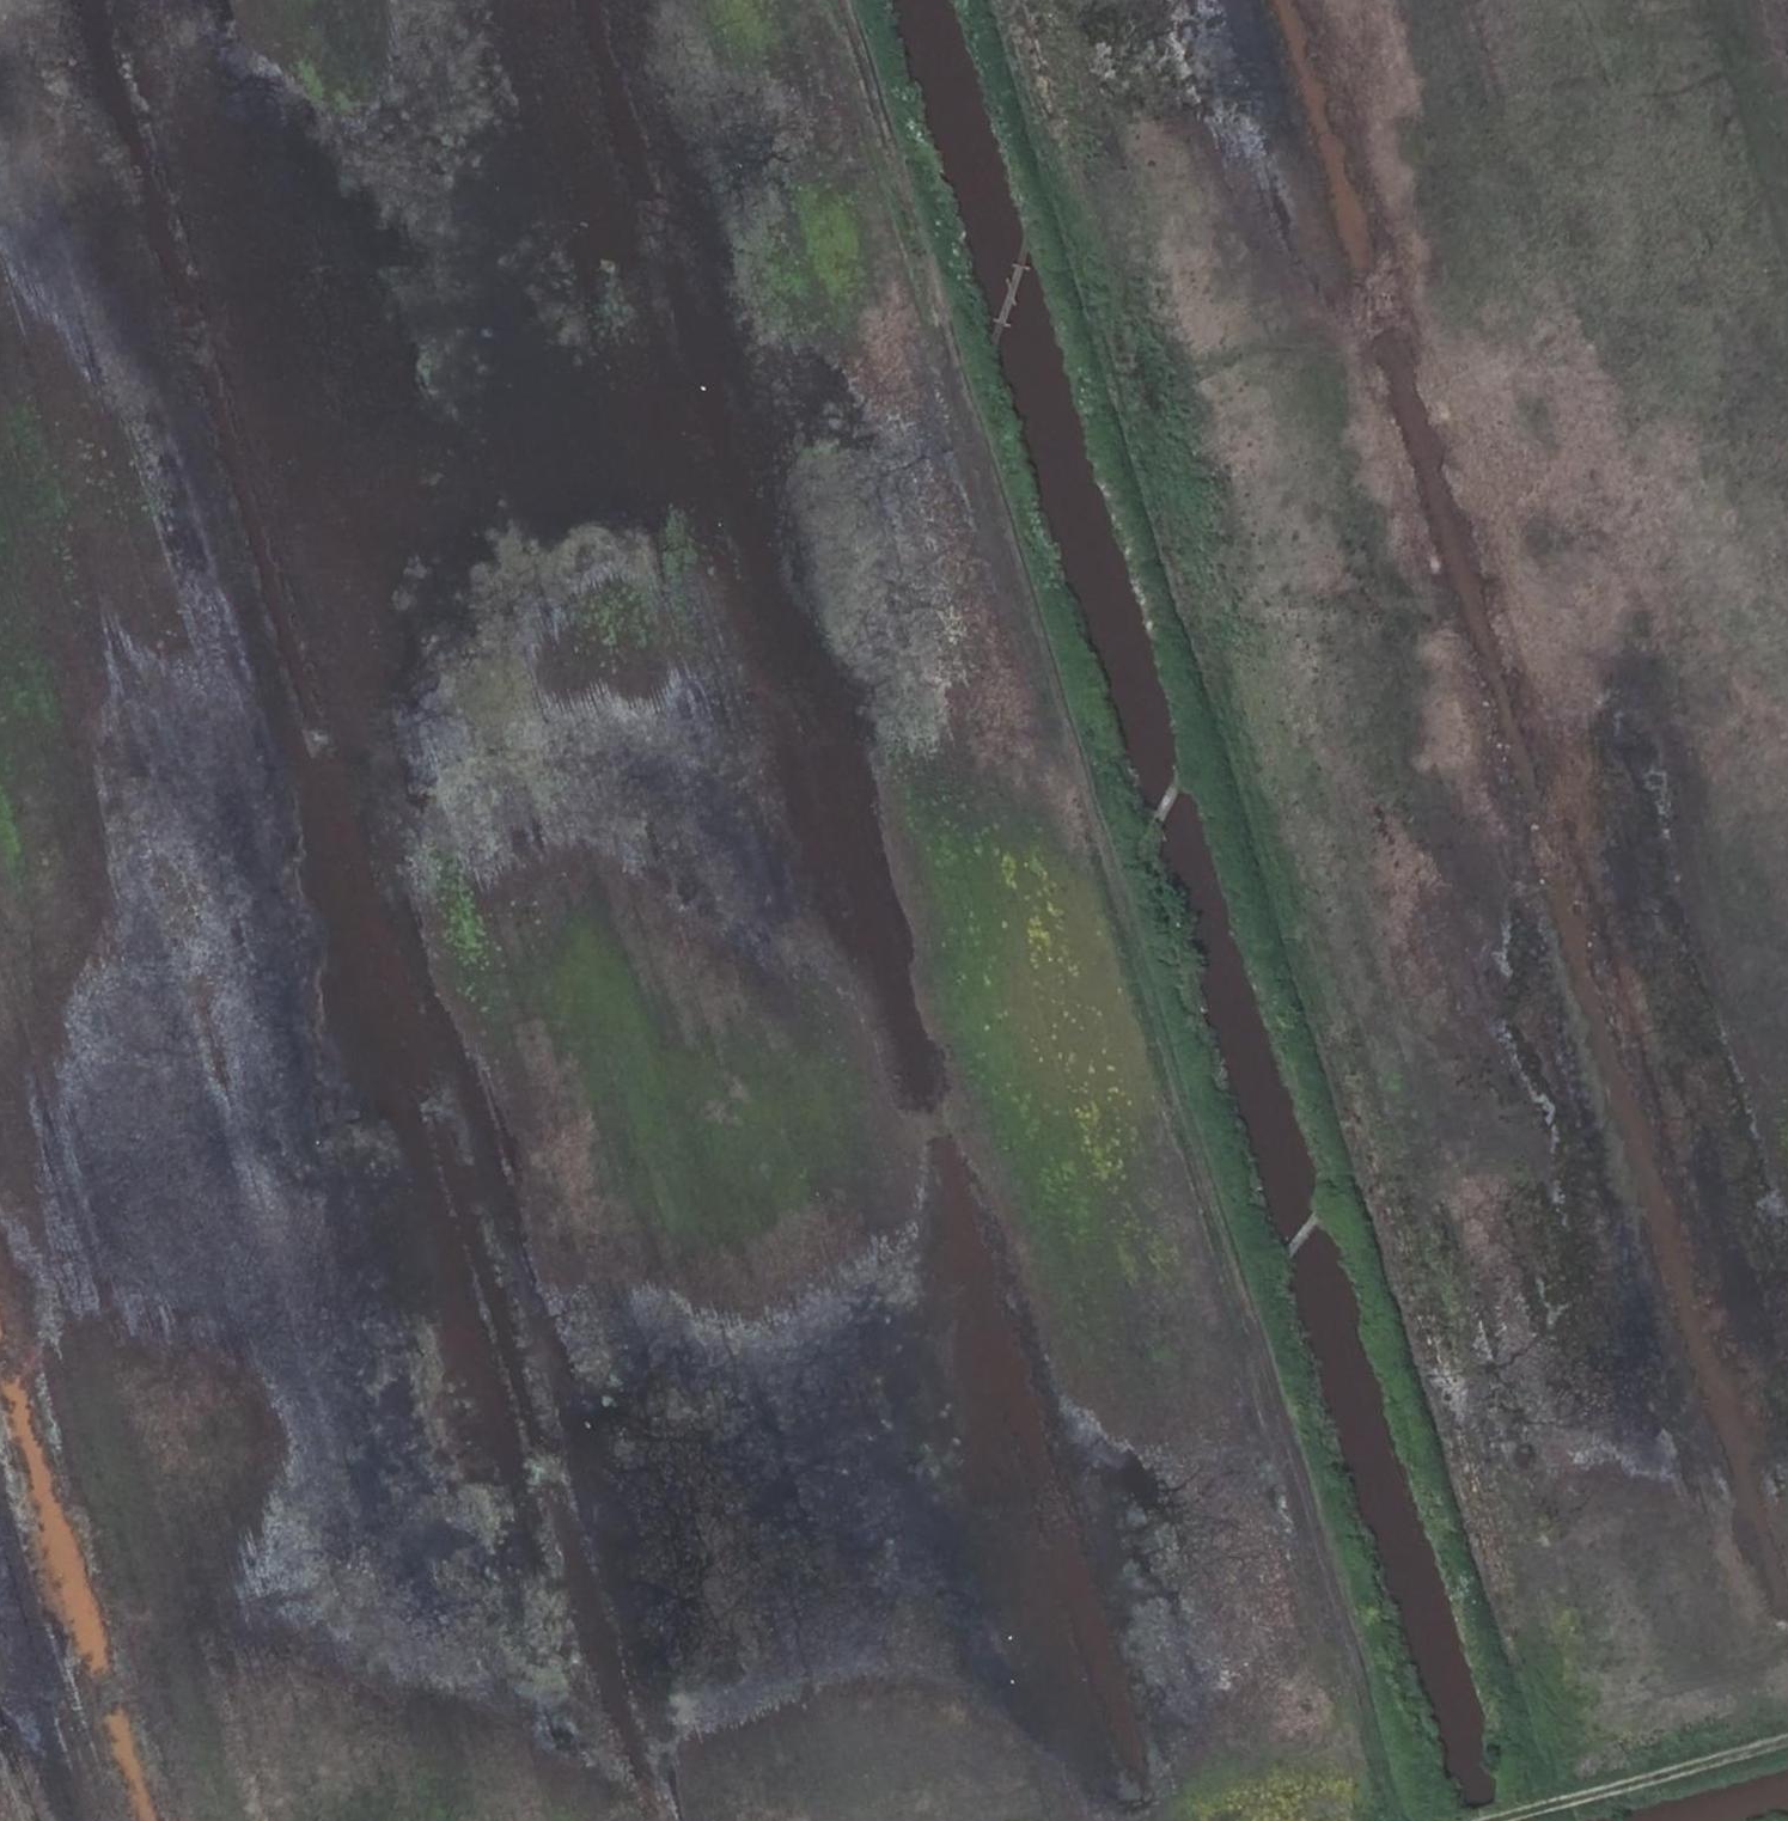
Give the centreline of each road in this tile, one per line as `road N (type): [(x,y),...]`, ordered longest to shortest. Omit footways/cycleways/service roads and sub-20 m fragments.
road 1 (track): [(1787,1739),(1496,1820)]

